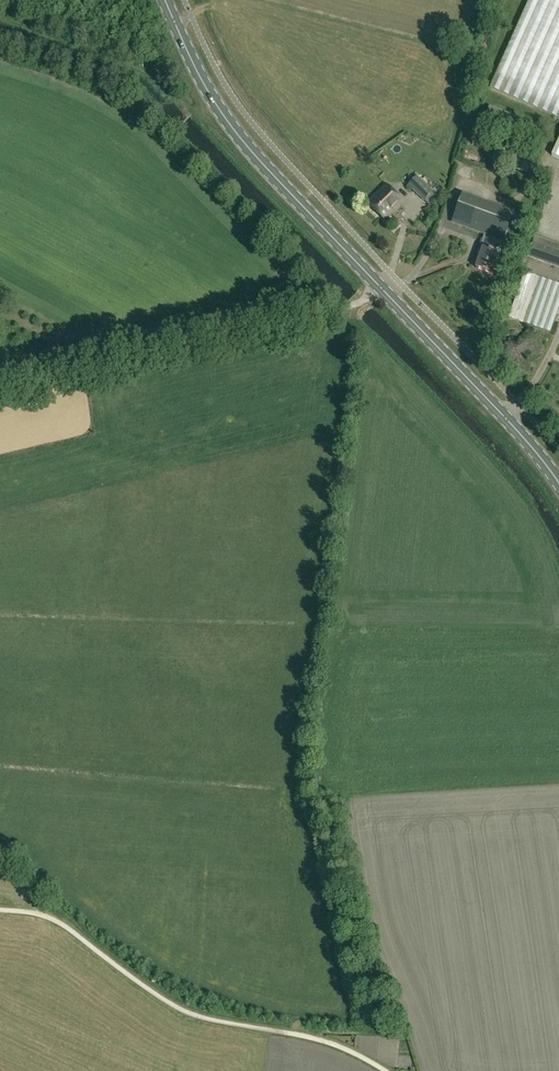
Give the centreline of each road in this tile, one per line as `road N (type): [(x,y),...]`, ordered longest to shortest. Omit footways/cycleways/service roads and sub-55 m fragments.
road 1 (primary): [(558,483),(244,143),(207,89),(165,0)]

